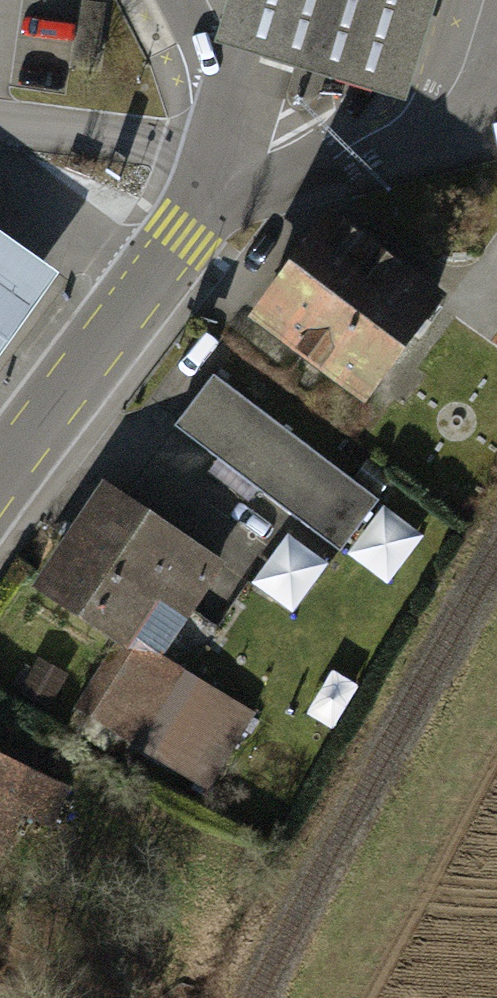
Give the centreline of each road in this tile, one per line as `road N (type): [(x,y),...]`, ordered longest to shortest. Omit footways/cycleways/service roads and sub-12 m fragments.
road 1 (secondary): [(0,481),(227,183)]
road 2 (residential): [(227,183),(171,148),(0,124)]
road 3 (secondary): [(227,183),(303,88),(328,0)]

